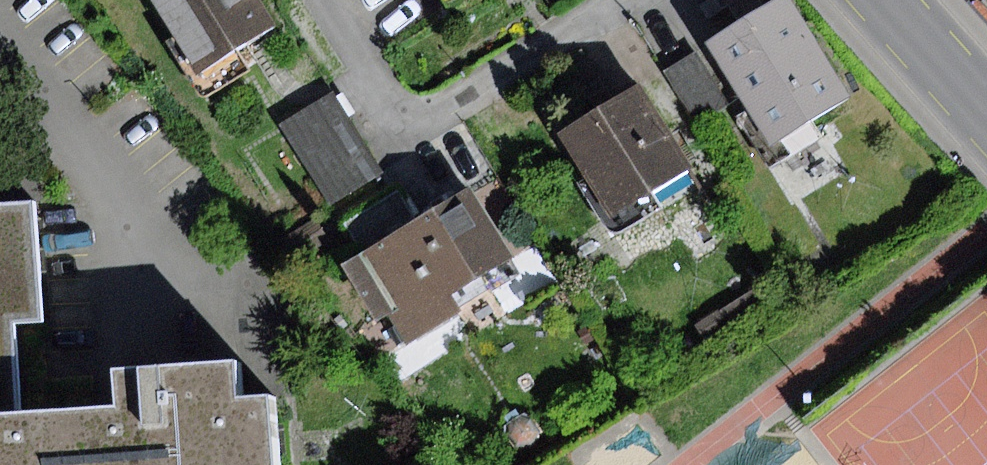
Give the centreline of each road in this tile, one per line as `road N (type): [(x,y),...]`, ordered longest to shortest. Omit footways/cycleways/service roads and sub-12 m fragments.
road 1 (residential): [(331,0),(411,130),(618,0)]
road 2 (residential): [(882,0),(986,112)]

